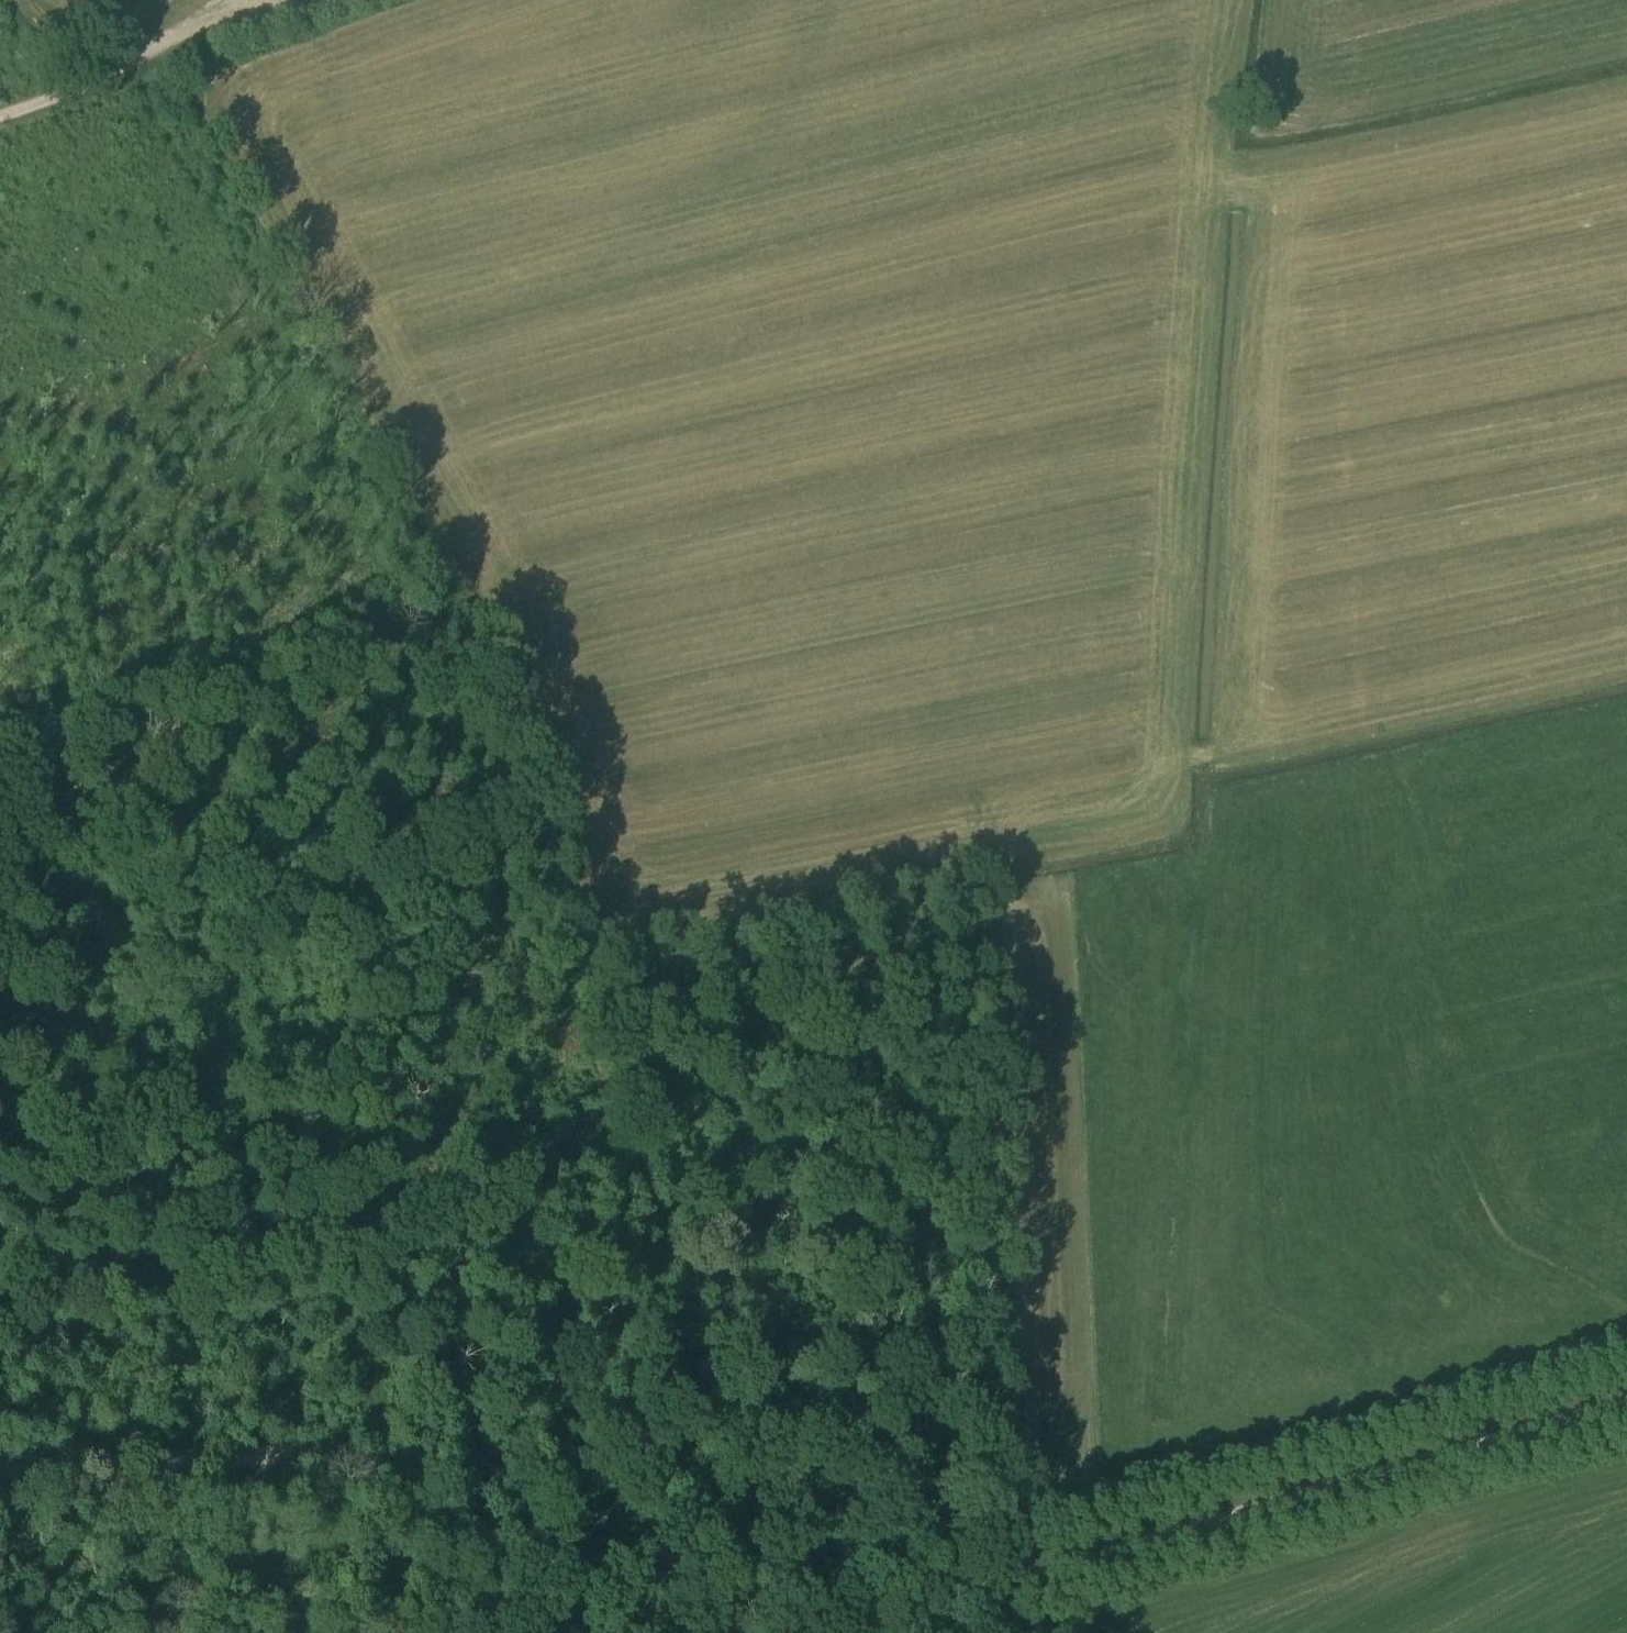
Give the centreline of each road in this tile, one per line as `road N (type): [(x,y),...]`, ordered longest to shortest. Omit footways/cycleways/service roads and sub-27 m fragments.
road 1 (track): [(1626,1404),(823,1632)]
road 2 (unclassified): [(448,1632),(400,1496),(362,1462),(315,1452),(0,1464)]
road 3 (track): [(41,103),(247,0)]
road 4 (track): [(168,38),(277,109)]

